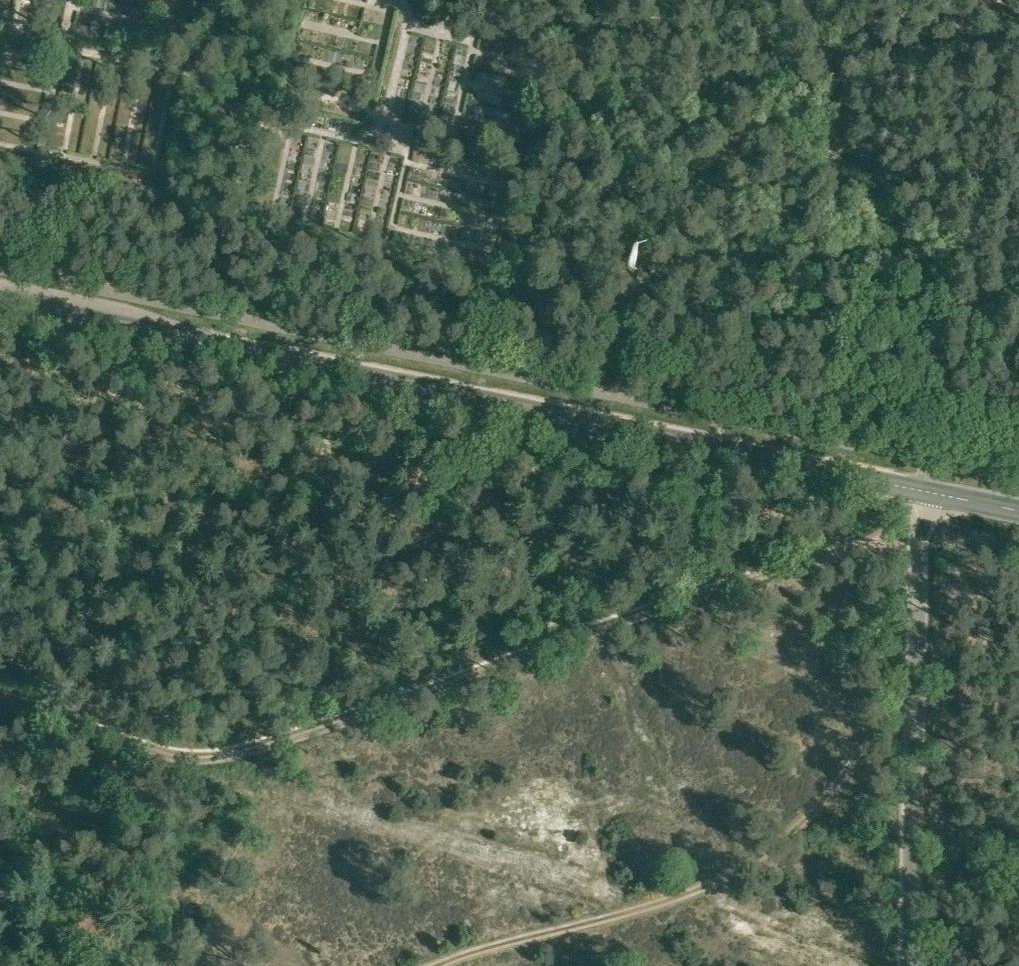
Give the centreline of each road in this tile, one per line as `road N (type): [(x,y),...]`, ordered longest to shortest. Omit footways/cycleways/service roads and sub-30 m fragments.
road 1 (track): [(921,522),(228,757),(172,757),(0,701)]
road 2 (secondary): [(920,490),(0,303)]
road 3 (unclassified): [(910,965),(920,490)]

